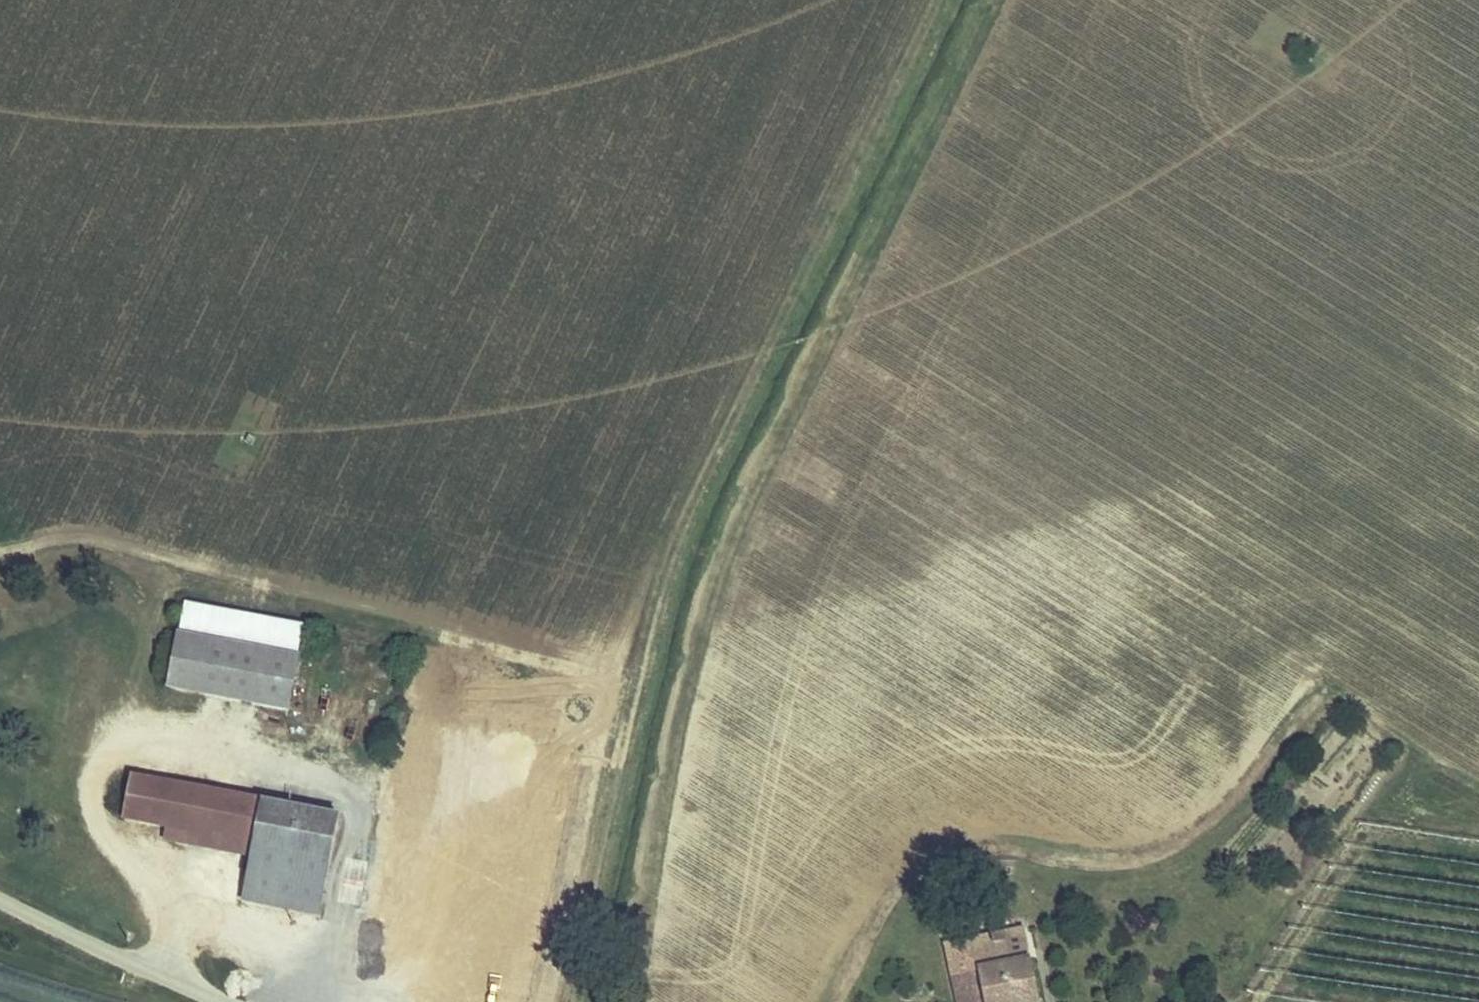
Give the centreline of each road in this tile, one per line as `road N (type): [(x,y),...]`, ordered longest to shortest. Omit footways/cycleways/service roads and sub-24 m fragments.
road 1 (unclassified): [(218,1001),(0,898)]

